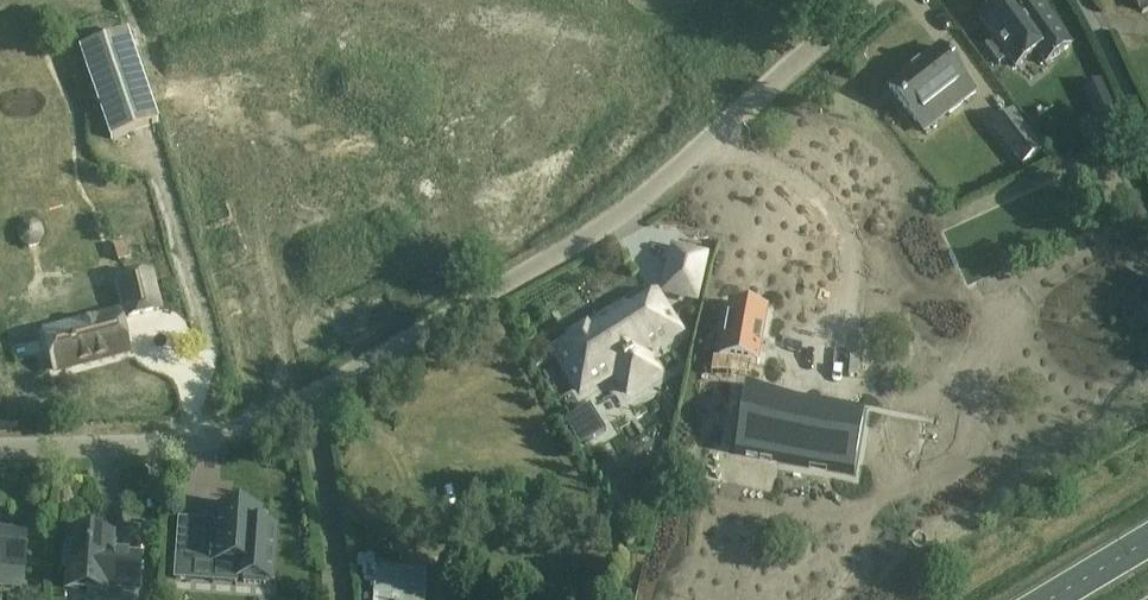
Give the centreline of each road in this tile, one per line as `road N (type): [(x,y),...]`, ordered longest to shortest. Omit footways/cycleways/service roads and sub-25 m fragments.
road 1 (unclassified): [(291,407),(661,180),(870,0)]
road 2 (unclassified): [(0,445),(208,438),(291,407)]
road 3 (residential): [(334,599),(329,528),(291,407)]

